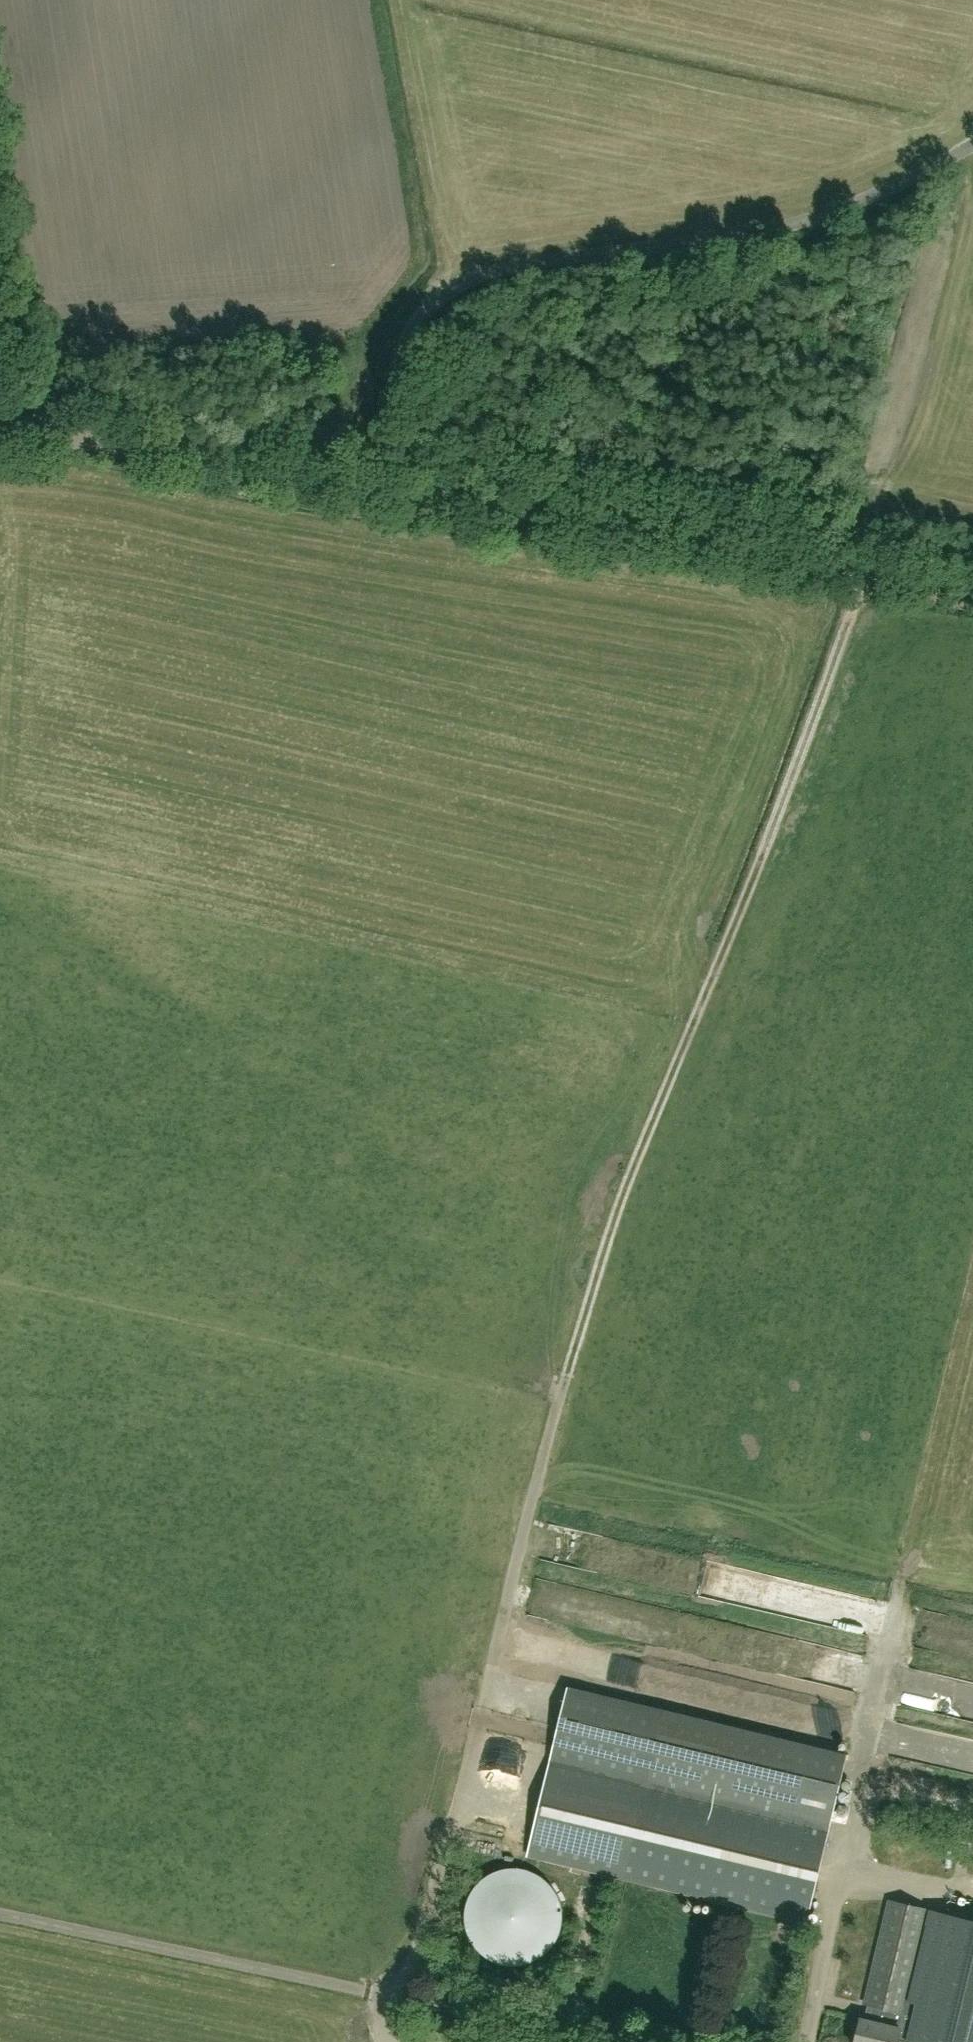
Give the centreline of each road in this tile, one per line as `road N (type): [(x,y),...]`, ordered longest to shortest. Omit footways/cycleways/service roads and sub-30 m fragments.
road 1 (unclassified): [(972,587),(0,434)]

